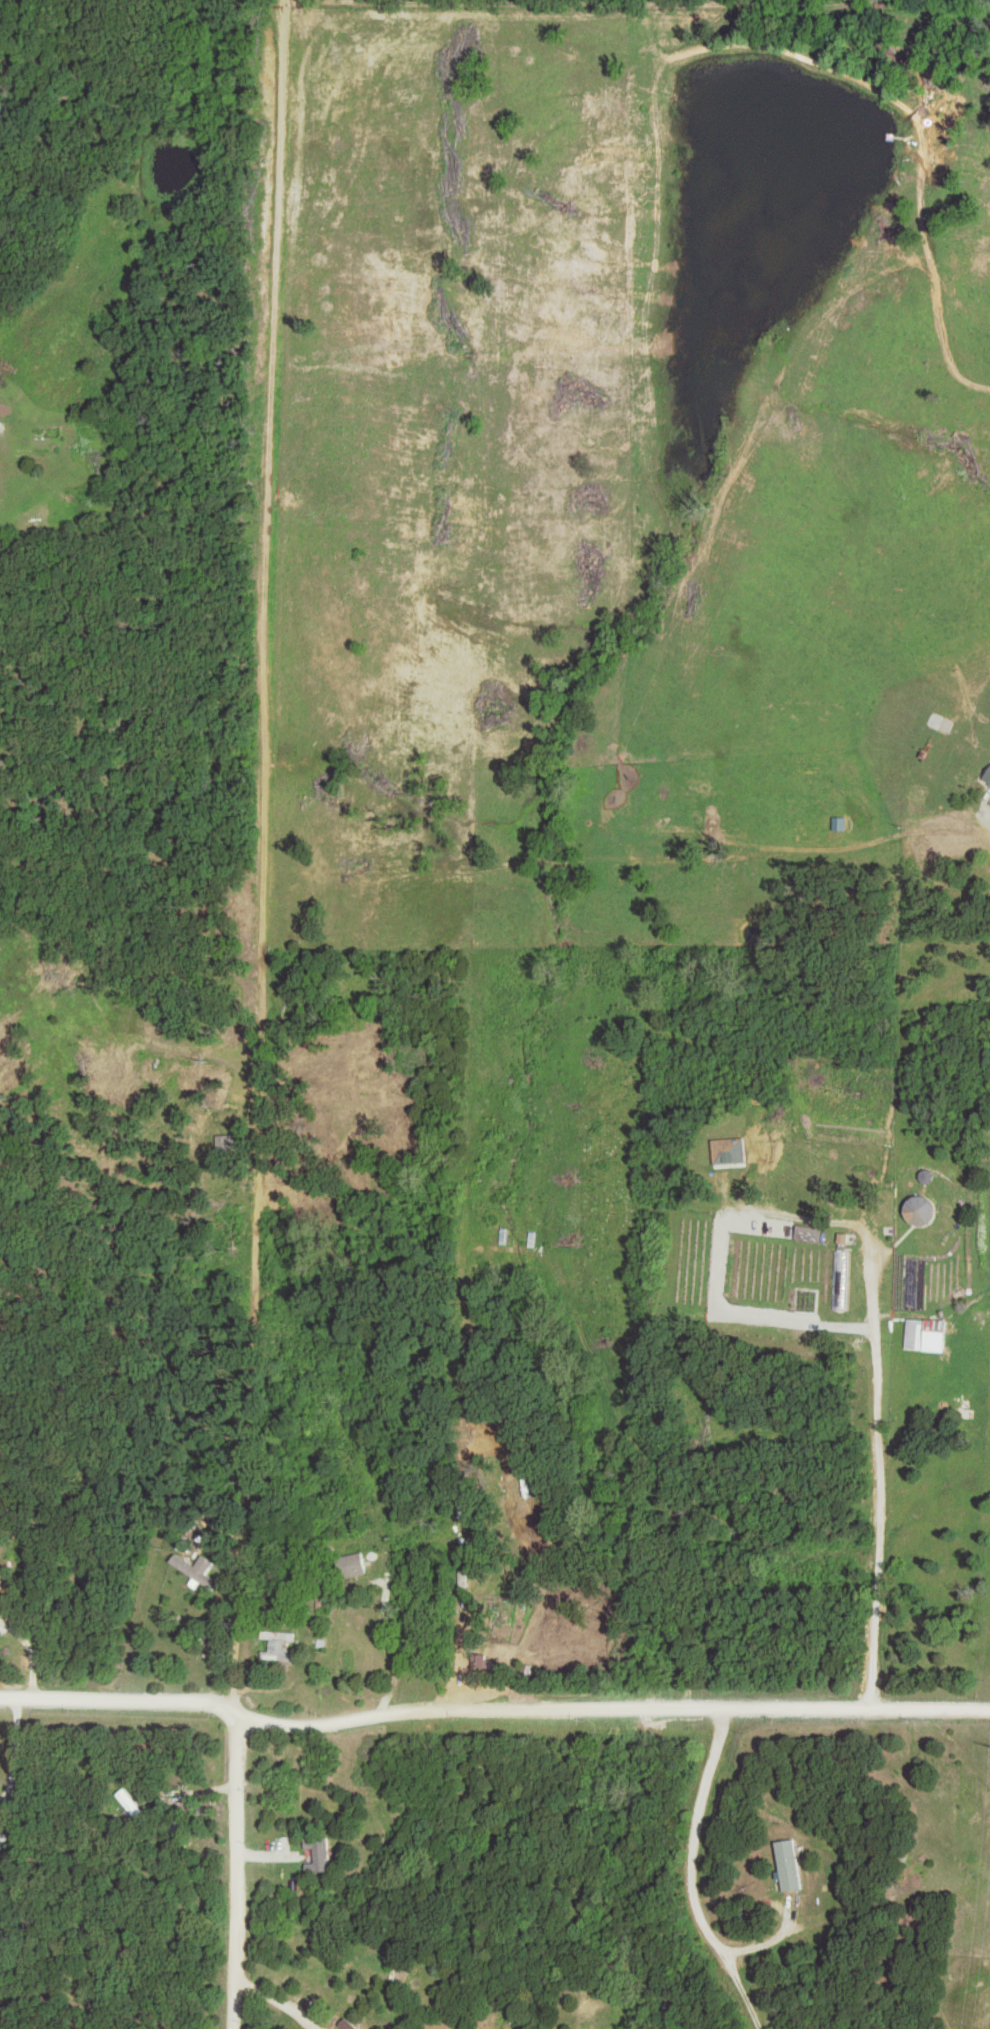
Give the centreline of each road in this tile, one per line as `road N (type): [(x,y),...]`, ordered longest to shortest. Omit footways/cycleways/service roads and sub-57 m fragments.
road 1 (residential): [(989,1710),(464,1709),(287,1727),(242,1719),(224,1706),(0,1697)]
road 2 (residential): [(238,1577),(234,2028)]

